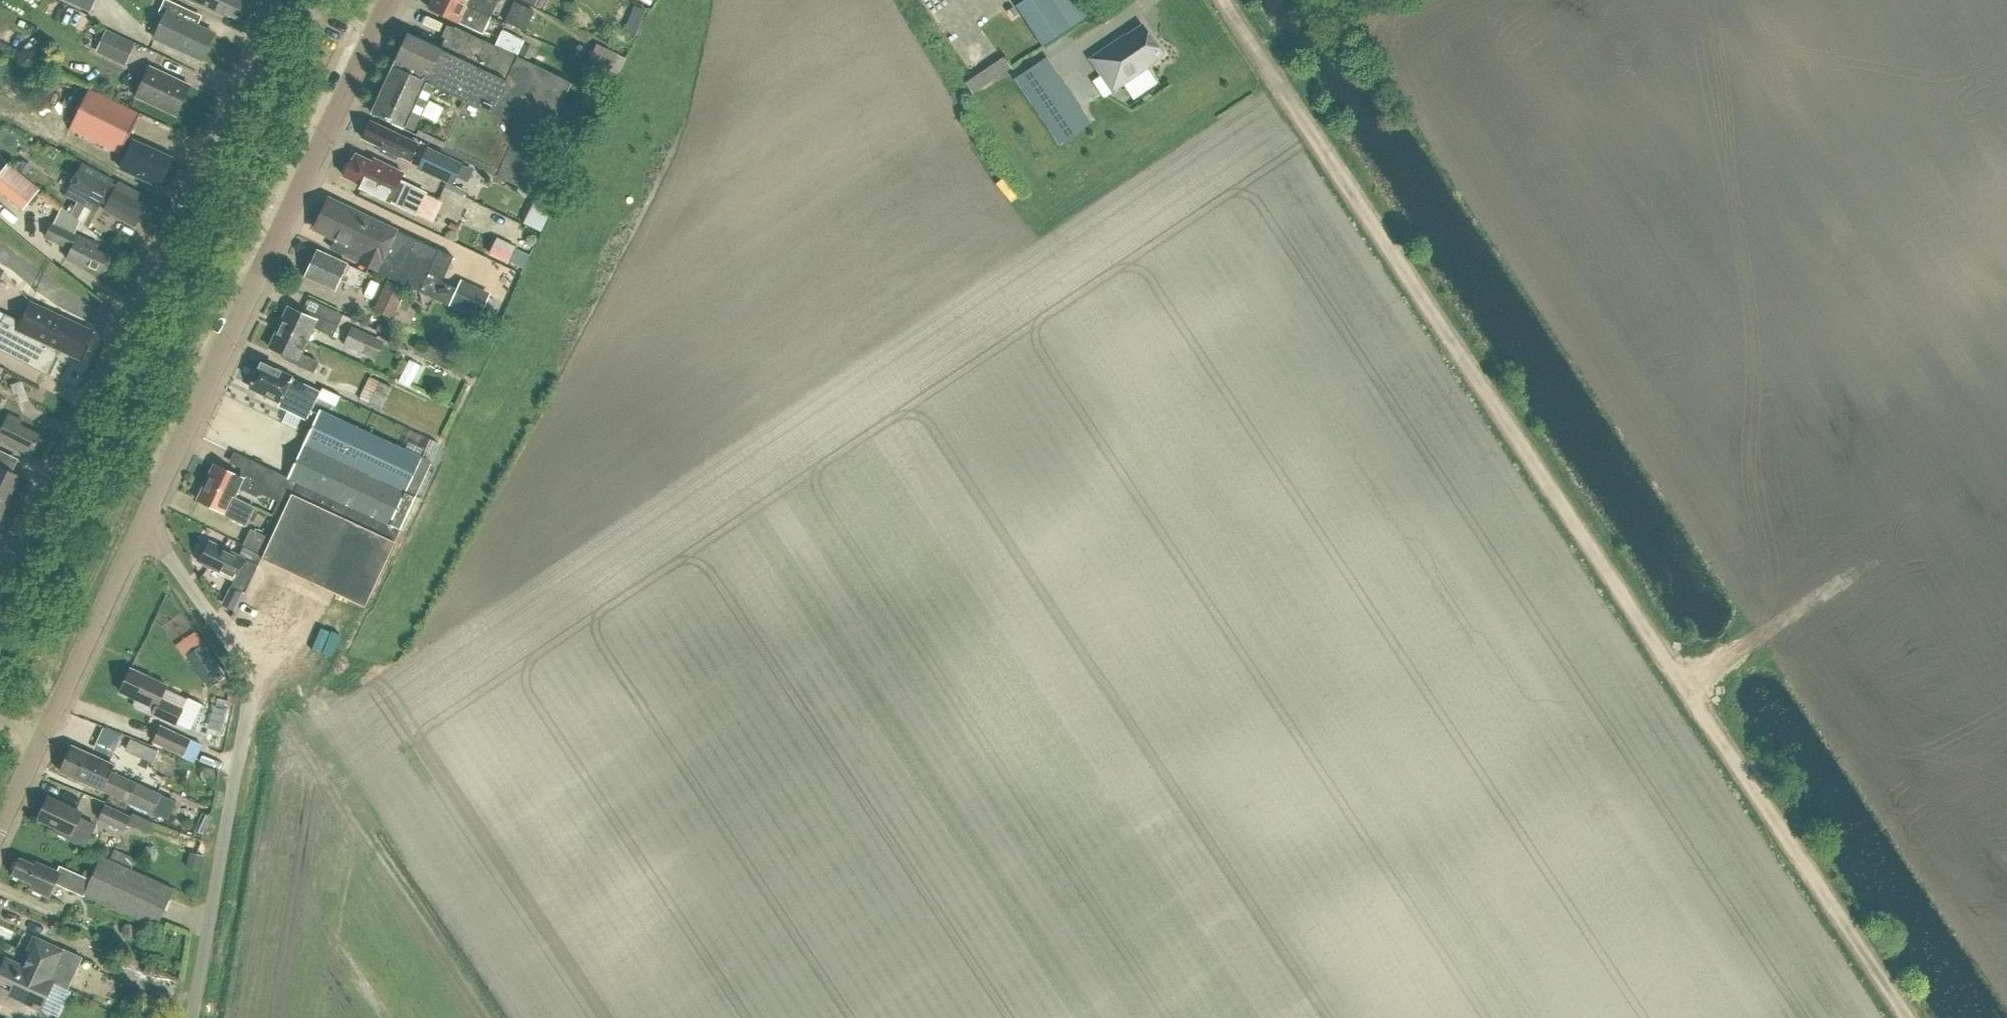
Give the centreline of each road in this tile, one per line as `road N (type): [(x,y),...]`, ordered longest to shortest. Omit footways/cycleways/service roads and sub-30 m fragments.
road 1 (unclassified): [(1905,1017),(1224,0)]
road 2 (residential): [(0,590),(275,0)]
road 3 (unclassified): [(140,523),(386,0)]
road 4 (unclassified): [(192,1017),(247,683),(235,650),(140,523)]
road 5 (unclassified): [(39,741),(140,523)]

